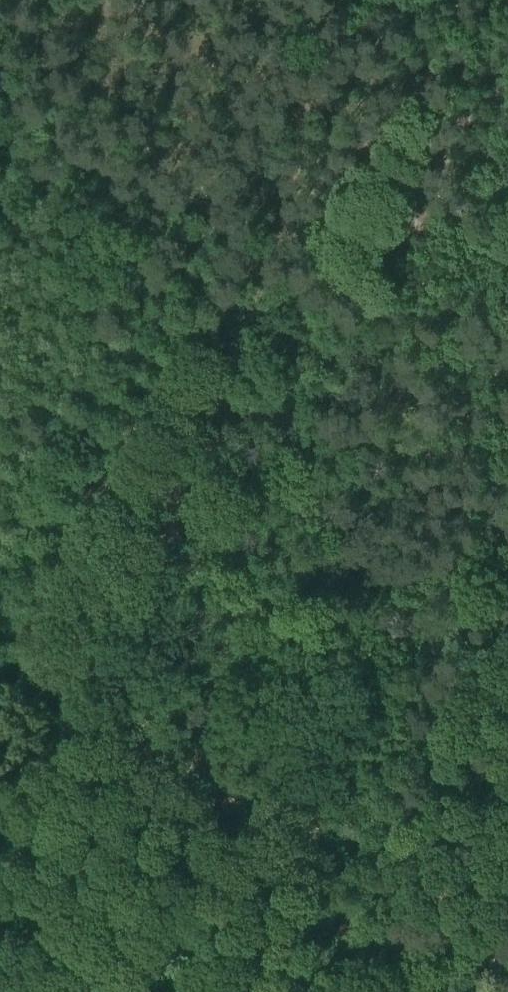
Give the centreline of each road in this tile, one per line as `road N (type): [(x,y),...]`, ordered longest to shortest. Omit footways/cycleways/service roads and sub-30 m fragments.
road 1 (track): [(0,753),(86,616),(239,332),(283,225),(328,0)]

